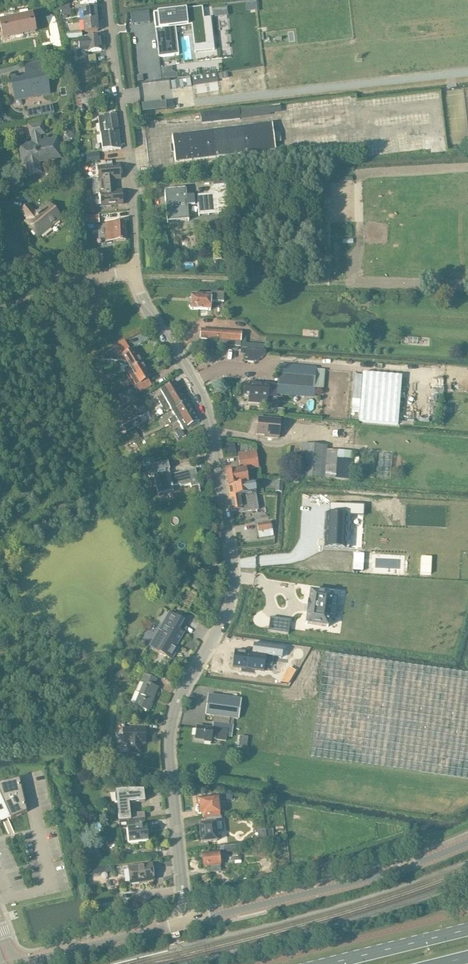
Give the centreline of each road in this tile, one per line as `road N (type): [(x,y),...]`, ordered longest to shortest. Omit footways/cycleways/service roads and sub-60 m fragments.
road 1 (unclassified): [(187,922),(171,725),(228,607),(233,567),(204,403),(134,272)]
road 2 (tertiary): [(187,922),(366,879),(467,842)]
road 3 (unclassified): [(134,272),(106,0)]
road 4 (tertiary): [(12,955),(31,960),(187,922)]
road 5 (primary): [(467,930),(329,963)]

